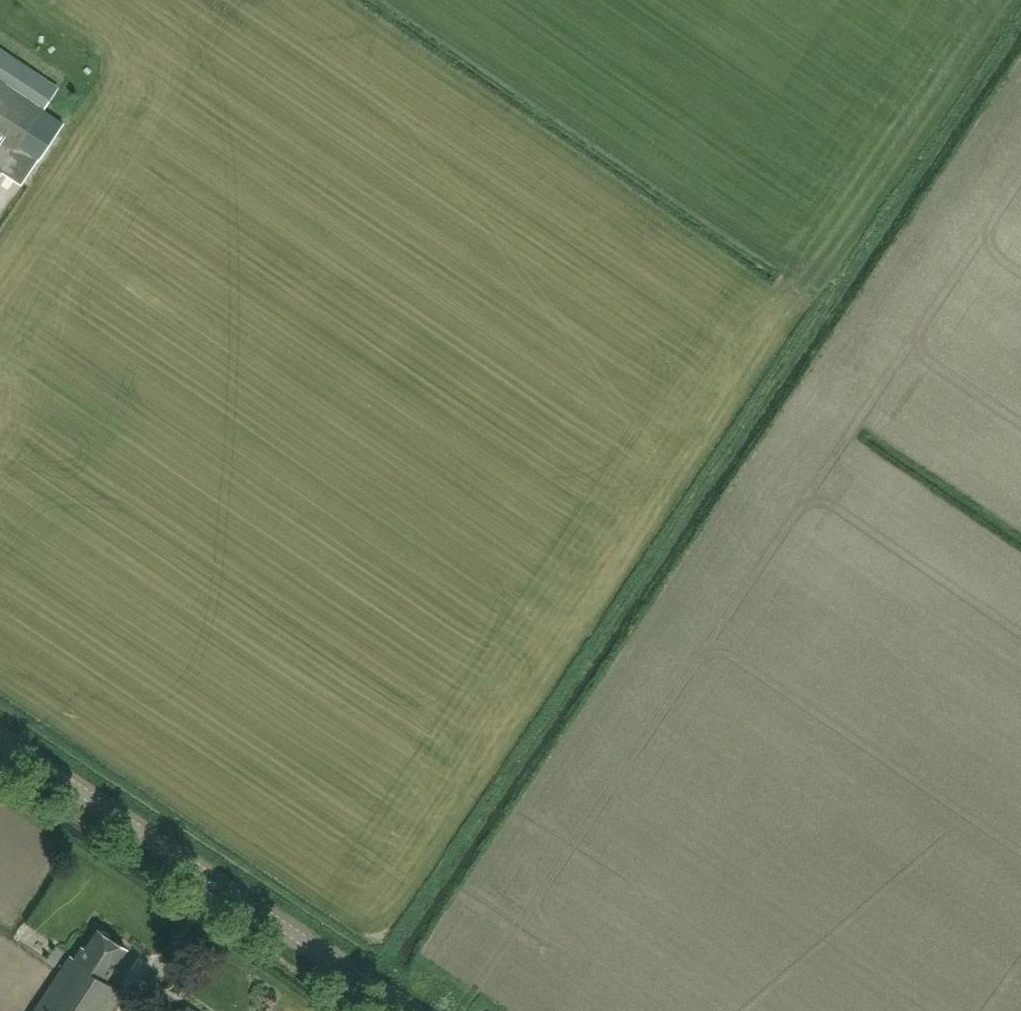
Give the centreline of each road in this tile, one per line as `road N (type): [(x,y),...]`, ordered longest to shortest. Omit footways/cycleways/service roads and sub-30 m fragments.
road 1 (tertiary): [(402,1010),(0,749)]

